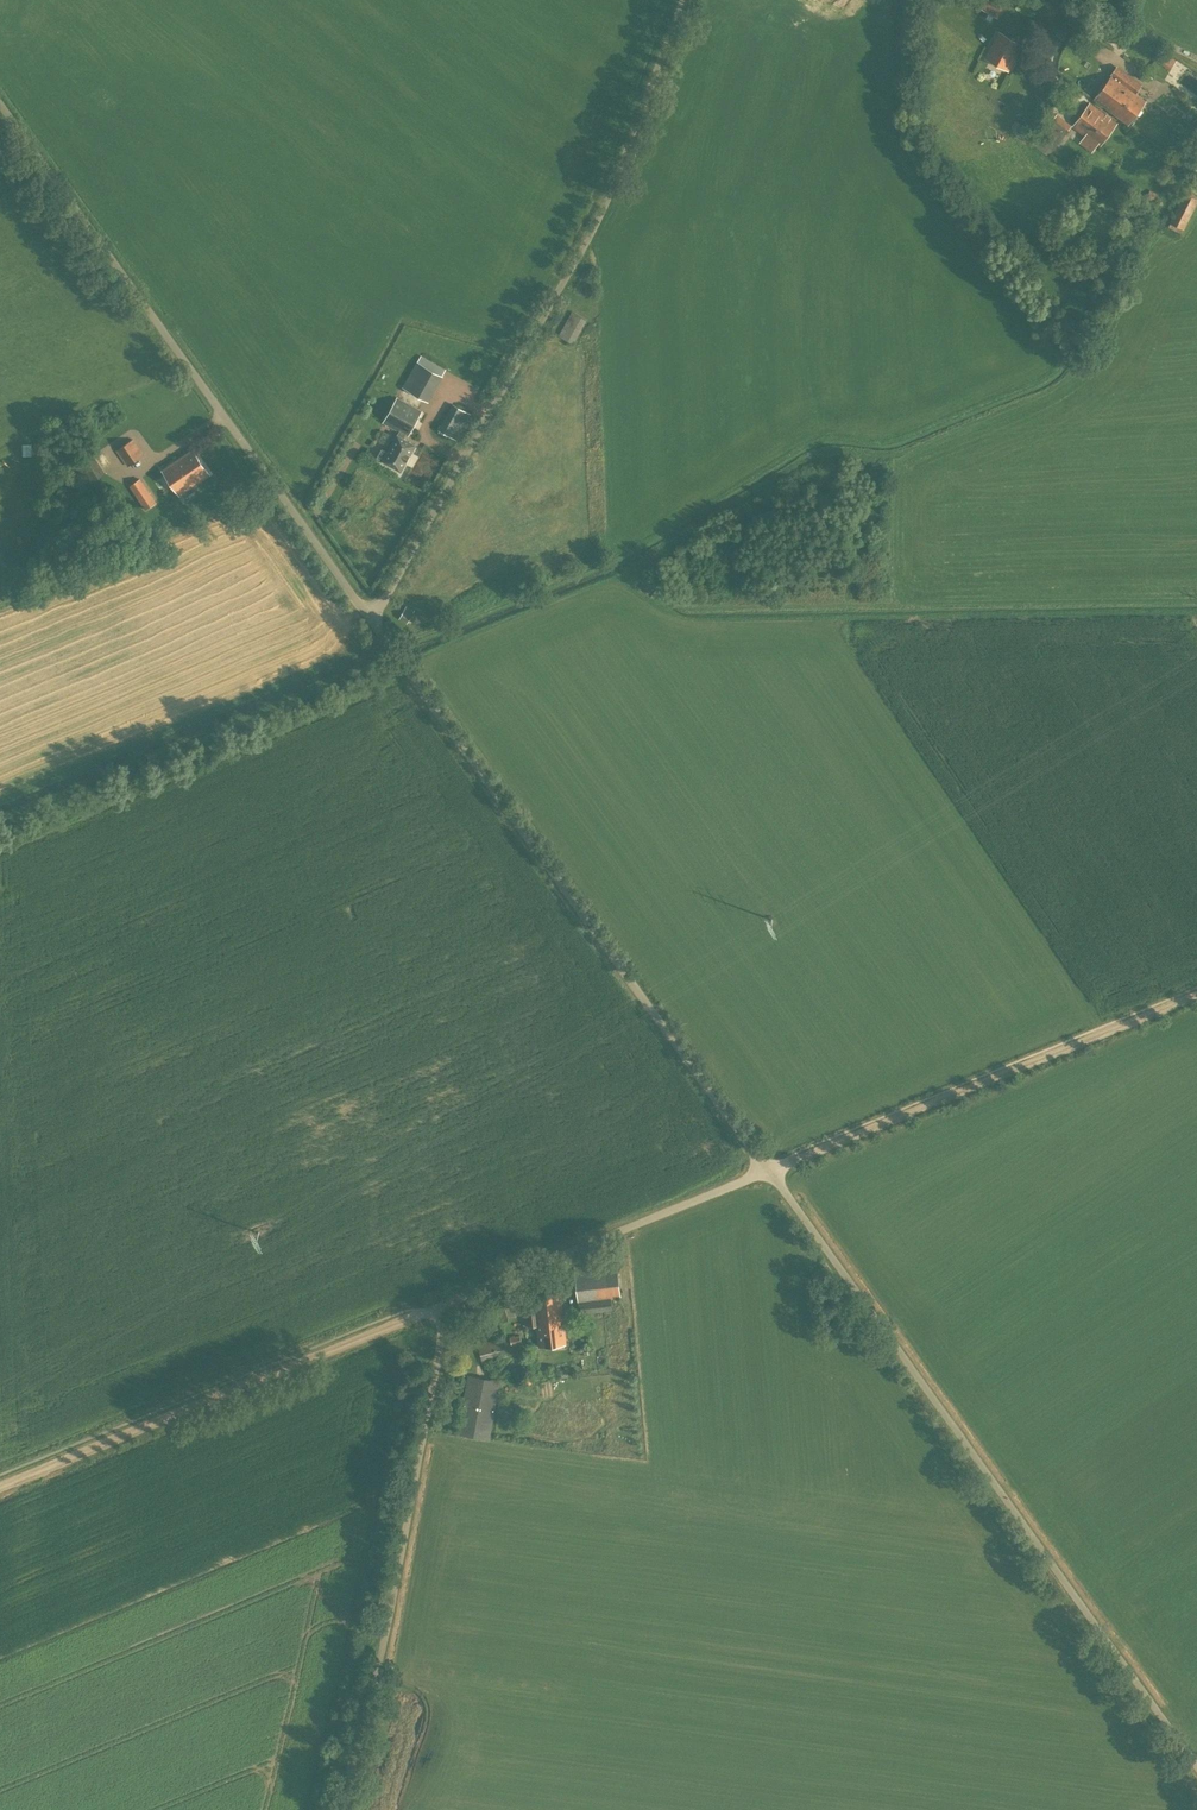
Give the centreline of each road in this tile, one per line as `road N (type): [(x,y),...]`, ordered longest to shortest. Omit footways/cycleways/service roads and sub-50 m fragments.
road 1 (unclassified): [(343,1809),(444,1328),(439,1307),(769,1171)]
road 2 (unclassified): [(1196,1767),(769,1171)]
road 3 (unclassified): [(373,621),(605,209),(681,0)]
road 4 (unclassified): [(769,1171),(373,621)]
road 5 (unclassified): [(373,621),(0,110)]
road 6 (track): [(0,1487),(439,1307)]
road 7 (track): [(1196,995),(769,1171)]

